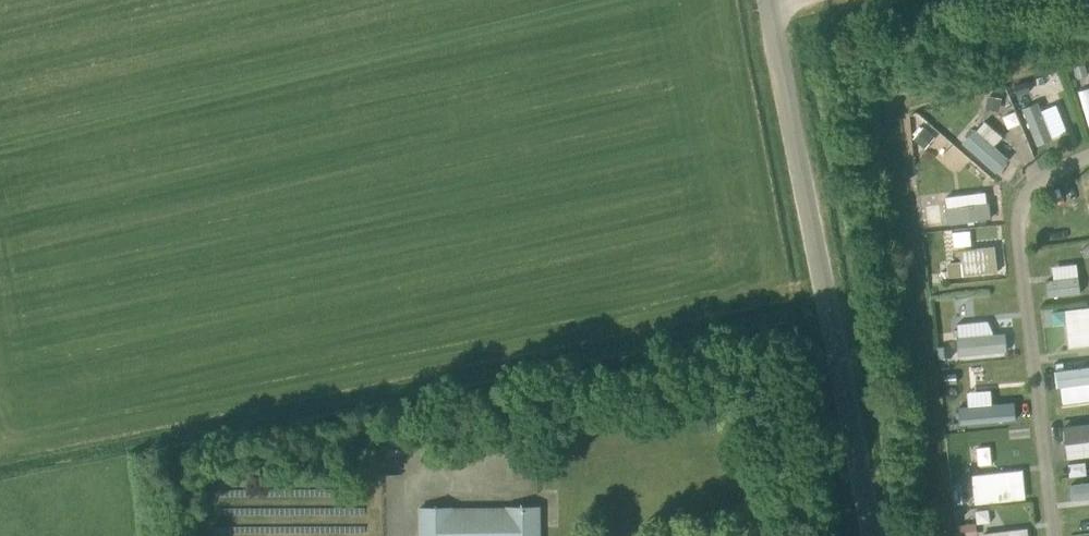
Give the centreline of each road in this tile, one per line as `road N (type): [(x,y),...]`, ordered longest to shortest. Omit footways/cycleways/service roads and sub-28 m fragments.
road 1 (unclassified): [(873,535),(768,0)]

